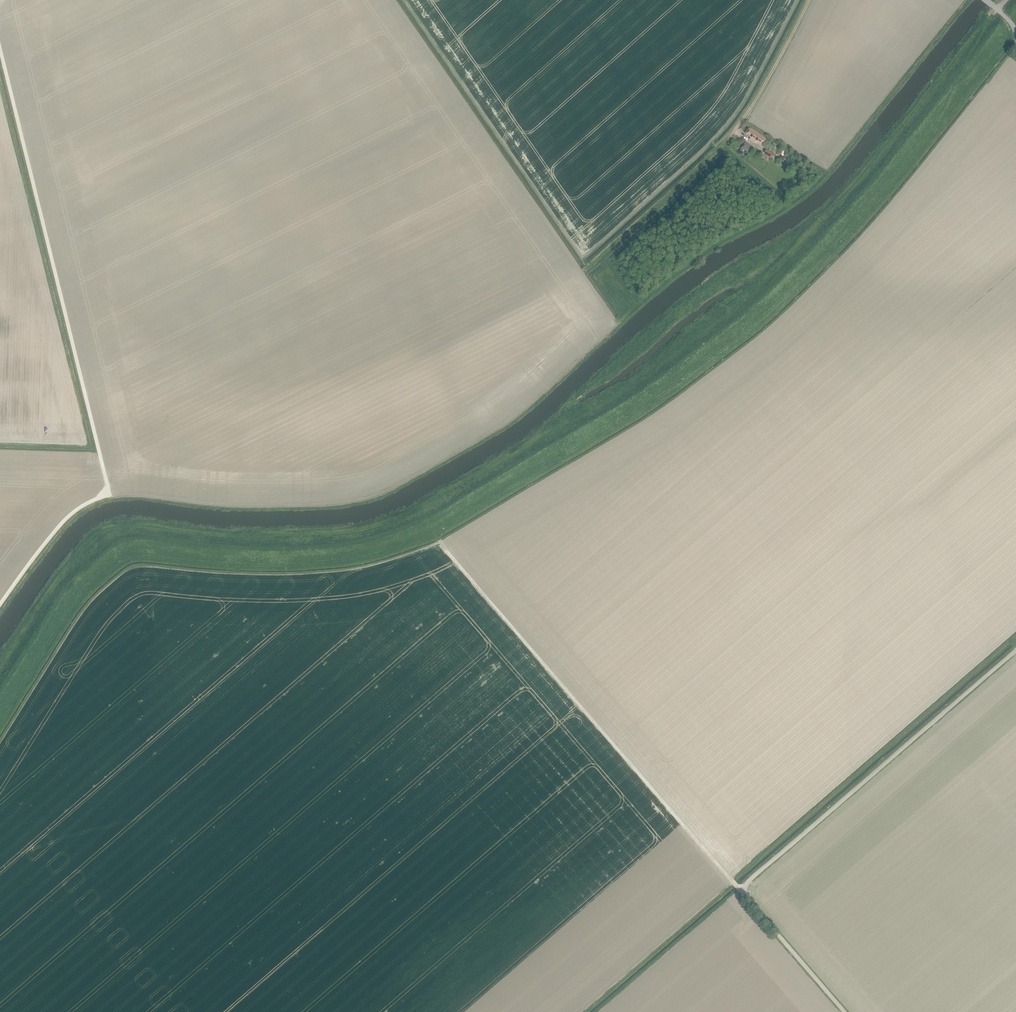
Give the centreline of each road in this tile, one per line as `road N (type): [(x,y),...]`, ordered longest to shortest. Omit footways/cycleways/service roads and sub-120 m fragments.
road 1 (unclassified): [(844,1011),(744,888),(1015,651)]
road 2 (unclassified): [(108,496),(0,52)]
road 3 (track): [(0,603),(66,518),(108,496)]

